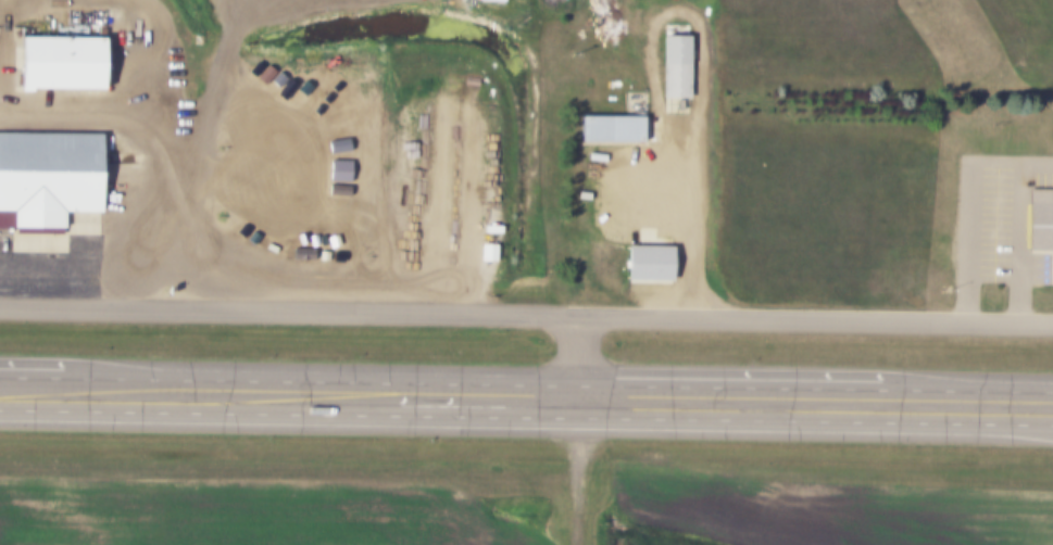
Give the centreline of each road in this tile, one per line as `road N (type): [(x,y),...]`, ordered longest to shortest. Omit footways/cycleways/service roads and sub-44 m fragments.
road 1 (trunk): [(0,414),(1052,428)]
road 2 (trunk): [(1052,393),(0,379)]
road 3 (track): [(580,544),(579,420)]

